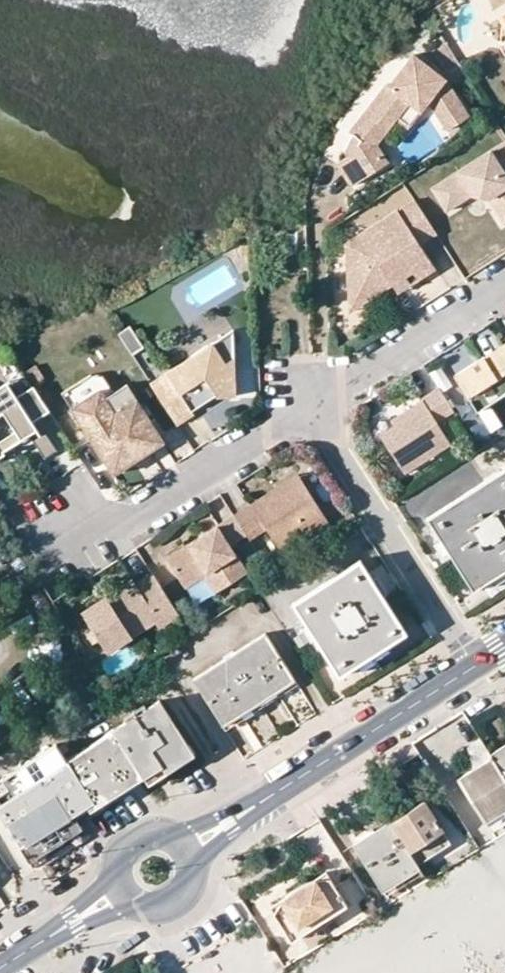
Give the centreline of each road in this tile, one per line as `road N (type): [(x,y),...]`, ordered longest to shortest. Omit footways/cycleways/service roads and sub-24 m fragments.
road 1 (tertiary): [(188,847),(479,668)]
road 2 (residential): [(479,668),(306,412)]
road 3 (residential): [(73,556),(306,412)]
road 4 (residential): [(306,412),(504,286)]
road 5 (tertiary): [(0,971),(120,894)]
road 6 (tertiary): [(120,894),(145,913),(174,909),(194,886),(188,847)]
road 7 (tertiary): [(188,847),(162,832),(125,843),(114,866),(120,894)]

